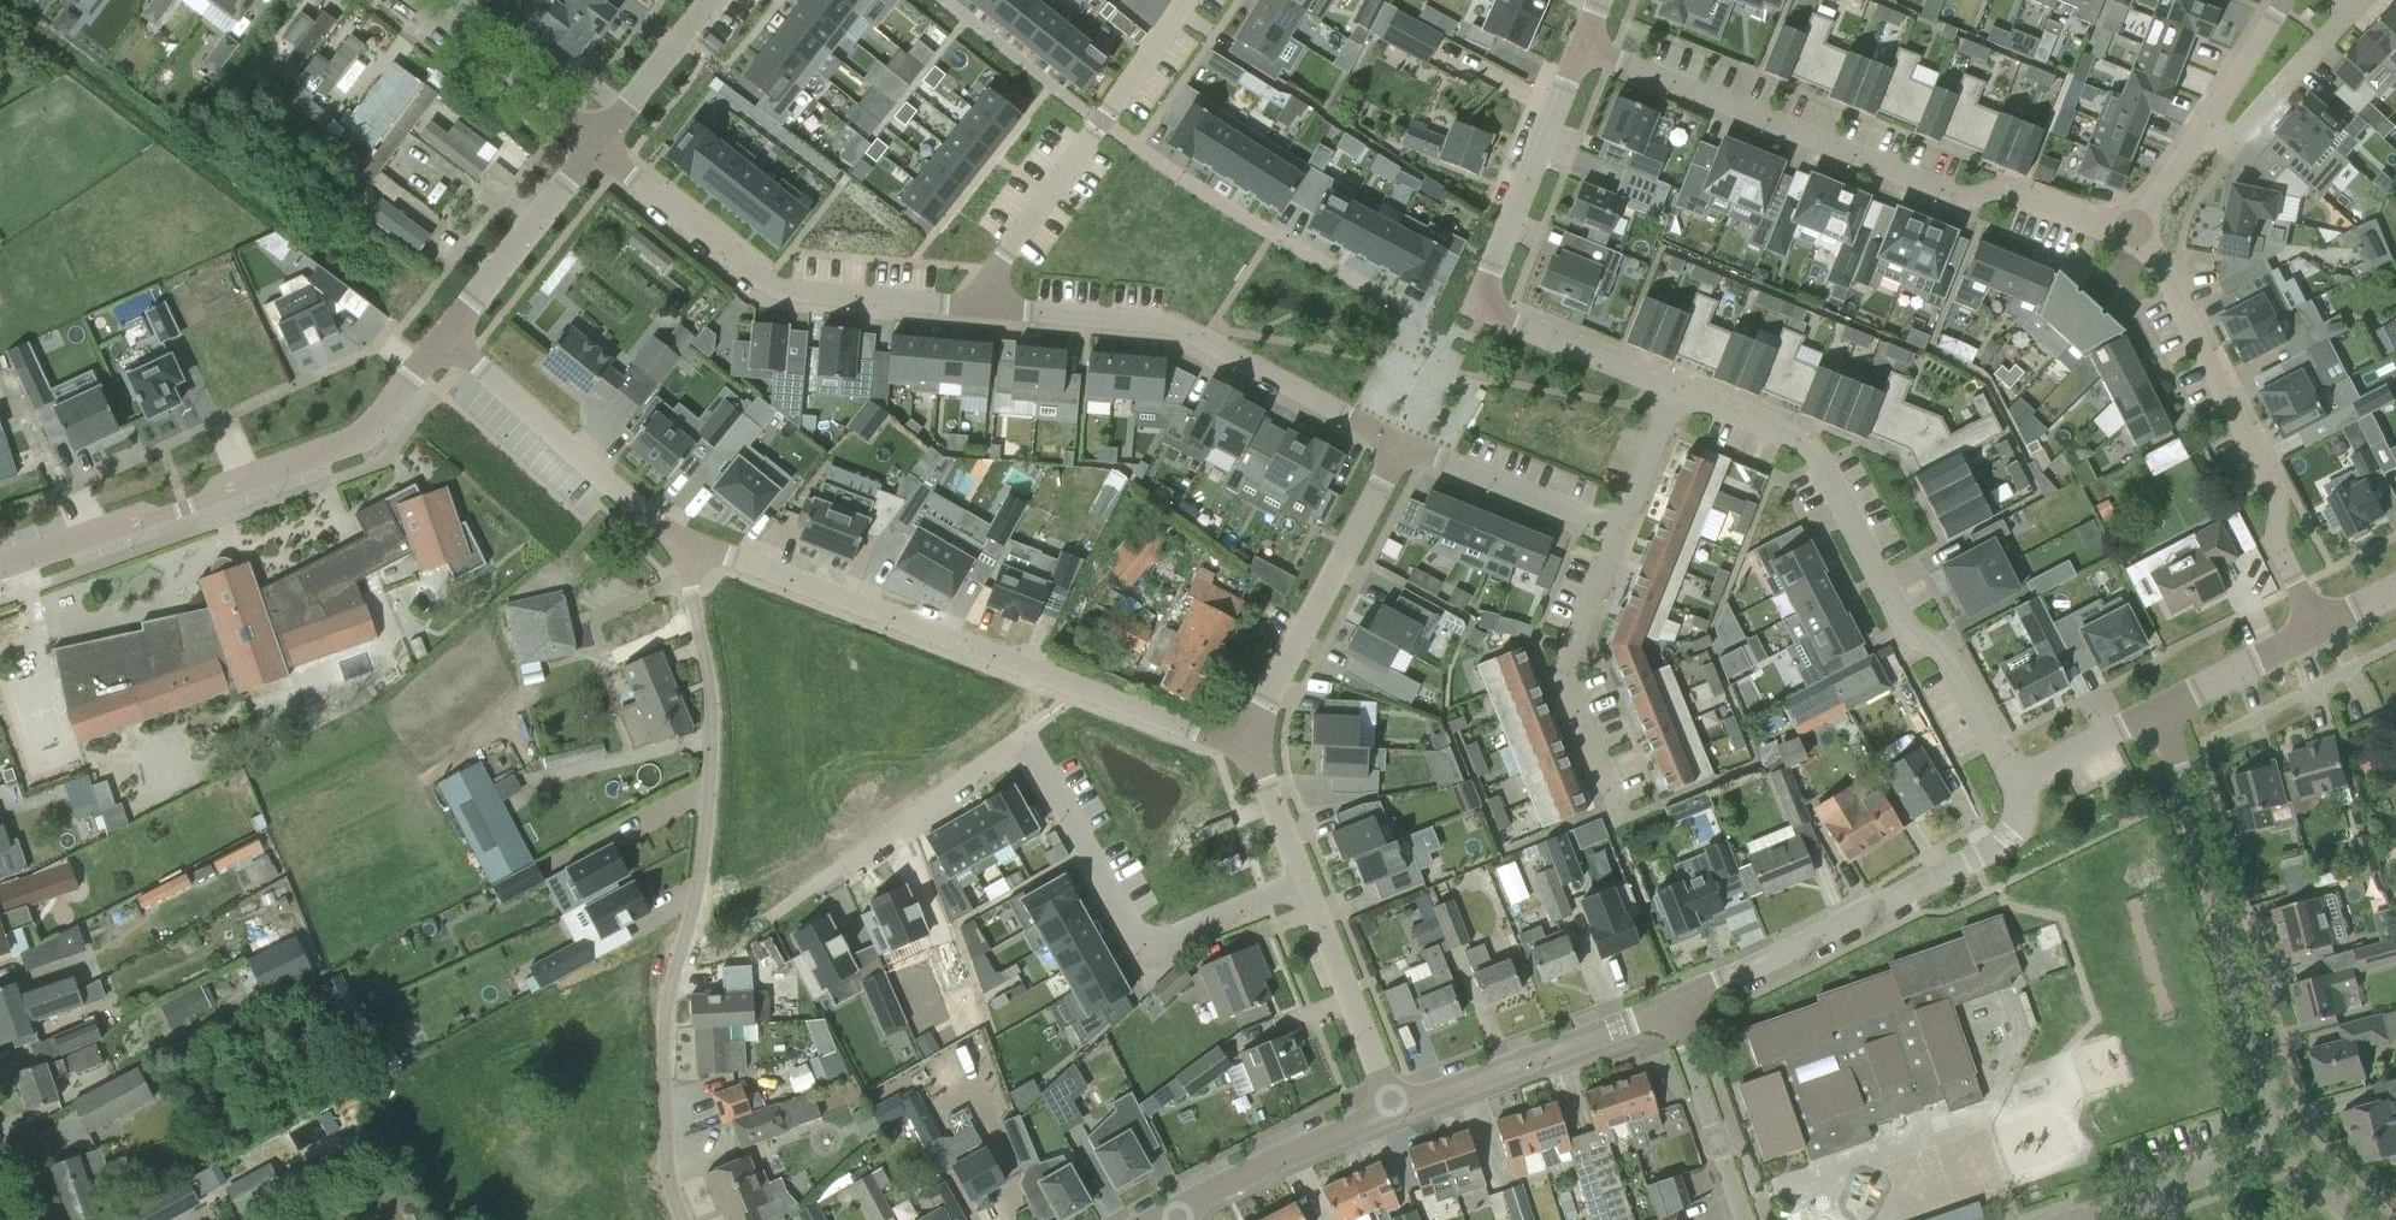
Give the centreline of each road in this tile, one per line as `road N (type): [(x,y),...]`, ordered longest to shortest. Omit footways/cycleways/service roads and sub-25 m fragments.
road 1 (residential): [(758,922),(1022,738),(1147,949),(1305,881)]
road 2 (residential): [(684,1219),(666,1162),(658,1074),(663,1007),(707,864),(710,695),(691,579),(694,543)]
road 3 (residential): [(694,543),(1197,734),(1251,740)]
road 4 (residential): [(2136,228),(2089,222),(1994,189),(1956,198),(1581,48)]
road 5 (unclassified): [(2015,783),(1945,652),(1900,625),(1808,445),(1678,391)]
road 6 (unclassified): [(0,571),(351,443),(445,338)]
road 7 (unclassified): [(1678,391),(1474,301),(1581,48)]
road 8 (residential): [(2283,1148),(2160,707)]
road 9 (residential): [(993,307),(786,292),(755,278),(596,144)]
road 10 (residential): [(2319,627),(2275,544),(2274,487),(2136,228)]
road 11 (unclassified): [(1667,1005),(2009,837),(2024,808),(2015,783)]
road 12 (residential): [(1398,444),(1202,339),(1158,324),(993,307)]
road 13 (residential): [(1100,122),(1424,312)]
road 14 (residential): [(1615,529),(1563,671),(1624,829),(1661,812)]
road 15 (residential): [(1251,740),(1398,444)]
road 16 (residential): [(694,543),(623,501),(445,338)]
road 17 (unclassified): [(1393,1111),(1667,1005)]
road 18 (residential): [(1393,1111),(1305,881)]
road 19 (unclassified): [(445,338),(596,144)]
road 20 (unclassified): [(1174,1213),(1393,1111)]
road 21 (residential): [(1615,529),(1398,444)]
road 22 (residential): [(596,144),(413,0)]
road 23 (residential): [(1667,1005),(1744,1219)]
road 24 (residential): [(2206,127),(2235,145),(2362,0)]
road 25 (residential): [(993,307),(997,268),(1100,122)]
road 26 (unclassified): [(596,144),(711,0)]
road 27 (unclassified): [(2160,707),(2319,627)]
road 28 (unclassified): [(2015,783),(2160,707)]
road 29 (residential): [(1678,391),(1615,529)]
road 30 (residential): [(1305,881),(1251,740)]
road 31 (residential): [(2284,0),(2206,127)]
road 32 (residential): [(1100,122),(1182,0)]
road 33 (residential): [(2158,1188),(2283,1148)]
road 34 (residential): [(2206,127),(2136,228)]

